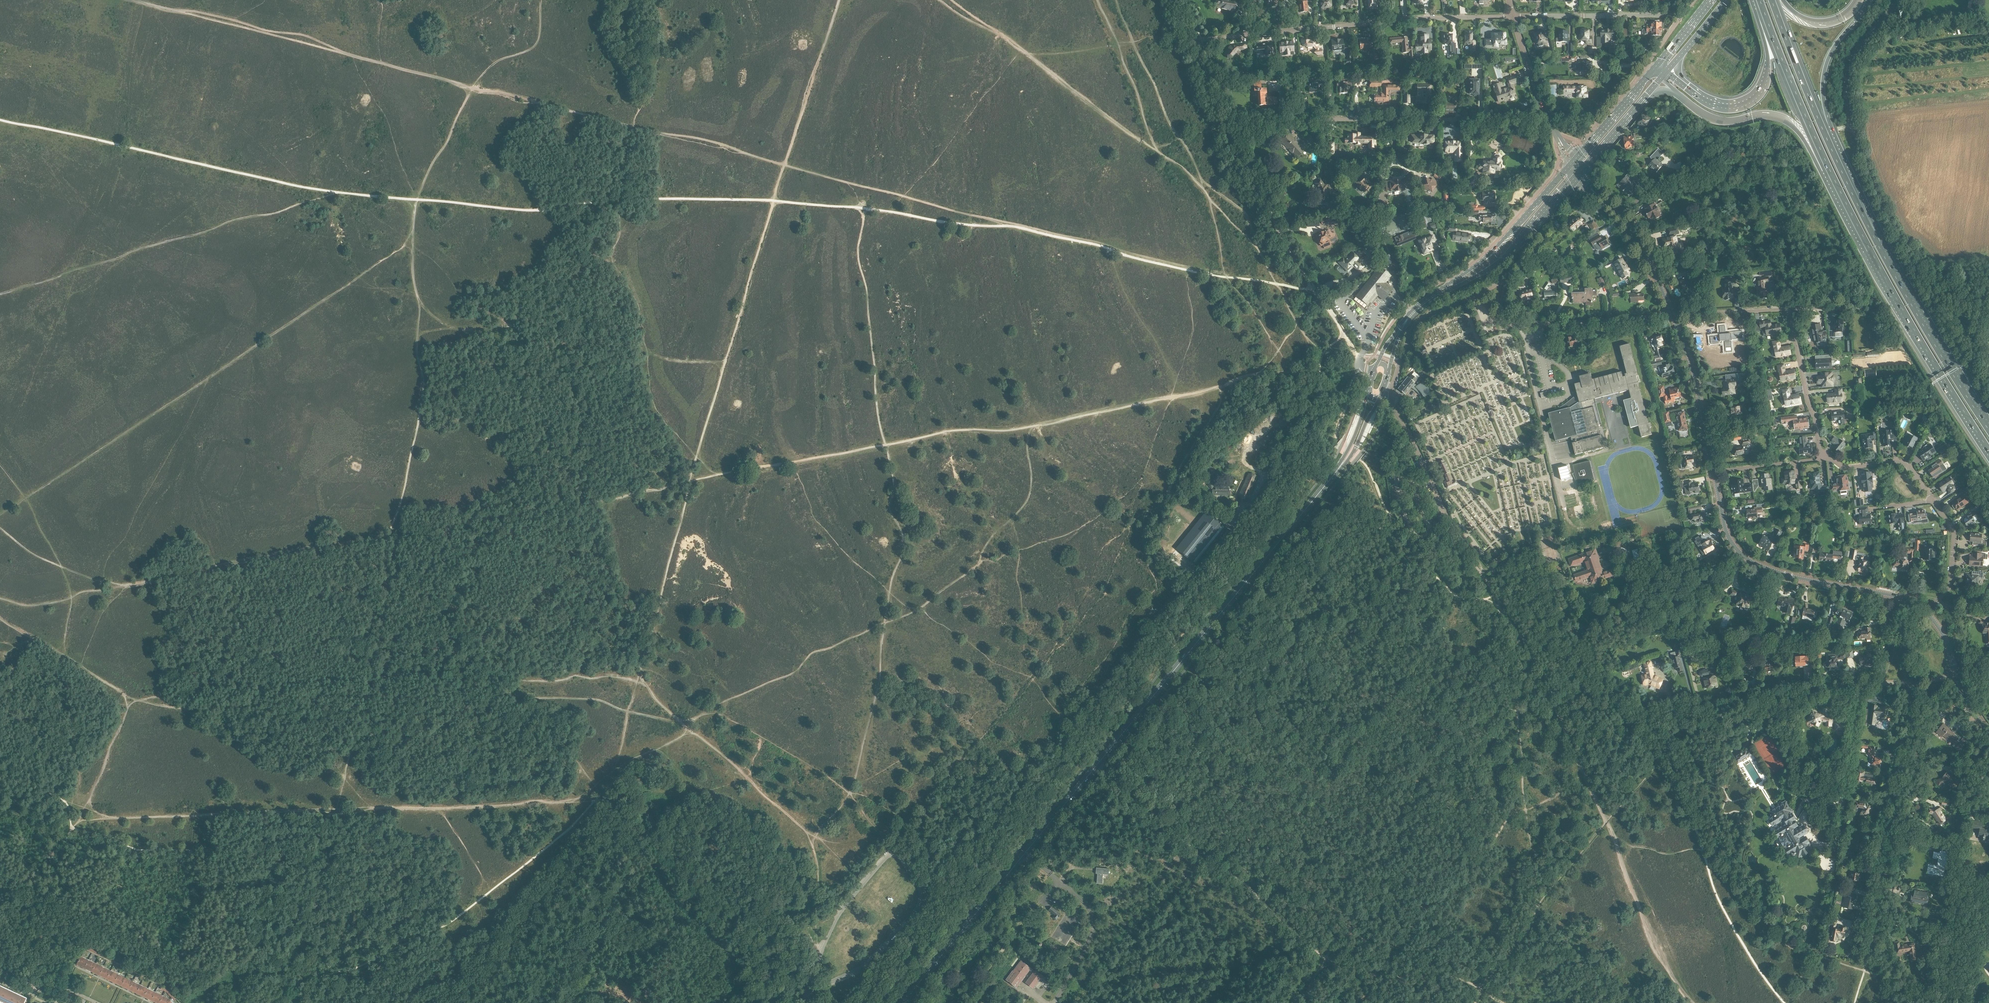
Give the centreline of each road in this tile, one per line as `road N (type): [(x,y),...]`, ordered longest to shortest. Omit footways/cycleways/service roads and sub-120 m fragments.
road 1 (track): [(1232,382),(1023,428),(932,435),(388,537)]
road 2 (primary): [(903,1002),(1341,466)]
road 3 (track): [(0,516),(398,253),(414,229)]
road 4 (unclassified): [(1988,397),(1925,290),(1851,126),(1850,63),(1900,0)]
road 5 (track): [(334,193),(0,293)]
road 6 (motorway): [(1988,427),(1878,241),(1822,125)]
road 7 (track): [(388,537),(425,387),(413,263),(419,199)]
road 8 (unclassified): [(806,994),(870,961),(921,902),(921,885),(894,851),(837,917),(820,954)]
road 9 (motorway): [(1827,169),(1988,453)]
road 10 (track): [(1313,290),(1256,194),(1176,0)]
road 11 (track): [(421,304),(455,330),(505,322),(638,344),(676,361),(727,362)]
road 12 (residential): [(1227,126),(1547,116)]
road 13 (residential): [(1194,38),(1513,16)]
road 14 (track): [(1691,1002),(1662,957),(1559,714)]
road 15 (primary): [(1569,166),(1485,257),(1411,310),(1376,365)]
road 16 (primary): [(1389,372),(1416,314),(1508,255),(1576,178)]
road 17 (residential): [(1918,680),(1797,685),(1673,711)]
road 18 (residential): [(1875,921),(1918,680)]
road 19 (track): [(1142,139),(950,0)]
road 20 (track): [(341,544),(122,586)]
road 21 (residential): [(1926,613),(1903,598),(1774,570),(1737,549)]
road 22 (motorway): [(1766,21),(1765,83),(1741,104),(1708,101),(1669,69)]
road 23 (unclassified): [(1498,319),(1519,326),(1671,311)]
road 24 (motorway): [(1683,96),(1721,119),(1784,119),(1827,169)]
road 25 (residential): [(1714,472),(1692,365),(1673,315)]
road 26 (motorway): [(1766,21),(1827,169)]
road 27 (unclassified): [(1737,549),(1686,590),(1648,602),(1625,591),(1626,567)]
road 28 (residential): [(1823,457),(1784,309)]
road 29 (residential): [(1513,16),(1649,15),(1649,0)]
road 30 (motorway): [(1822,125),(1826,66),(1870,0)]
road 31 (track): [(1559,714),(1495,594)]
road 32 (motorway): [(1822,125),(1774,0)]
road 33 (unclassified): [(1390,392),(1413,327),(1470,297)]
road 34 (residential): [(1926,613),(1949,589),(1953,554),(1954,532),(1932,500)]
road 35 (residential): [(1932,500),(1900,463),(1847,468),(1823,457)]
road 36 (track): [(122,586),(30,605),(0,599)]
road 37 (track): [(419,199),(472,88)]
road 38 (primary): [(1657,65),(1577,158)]

